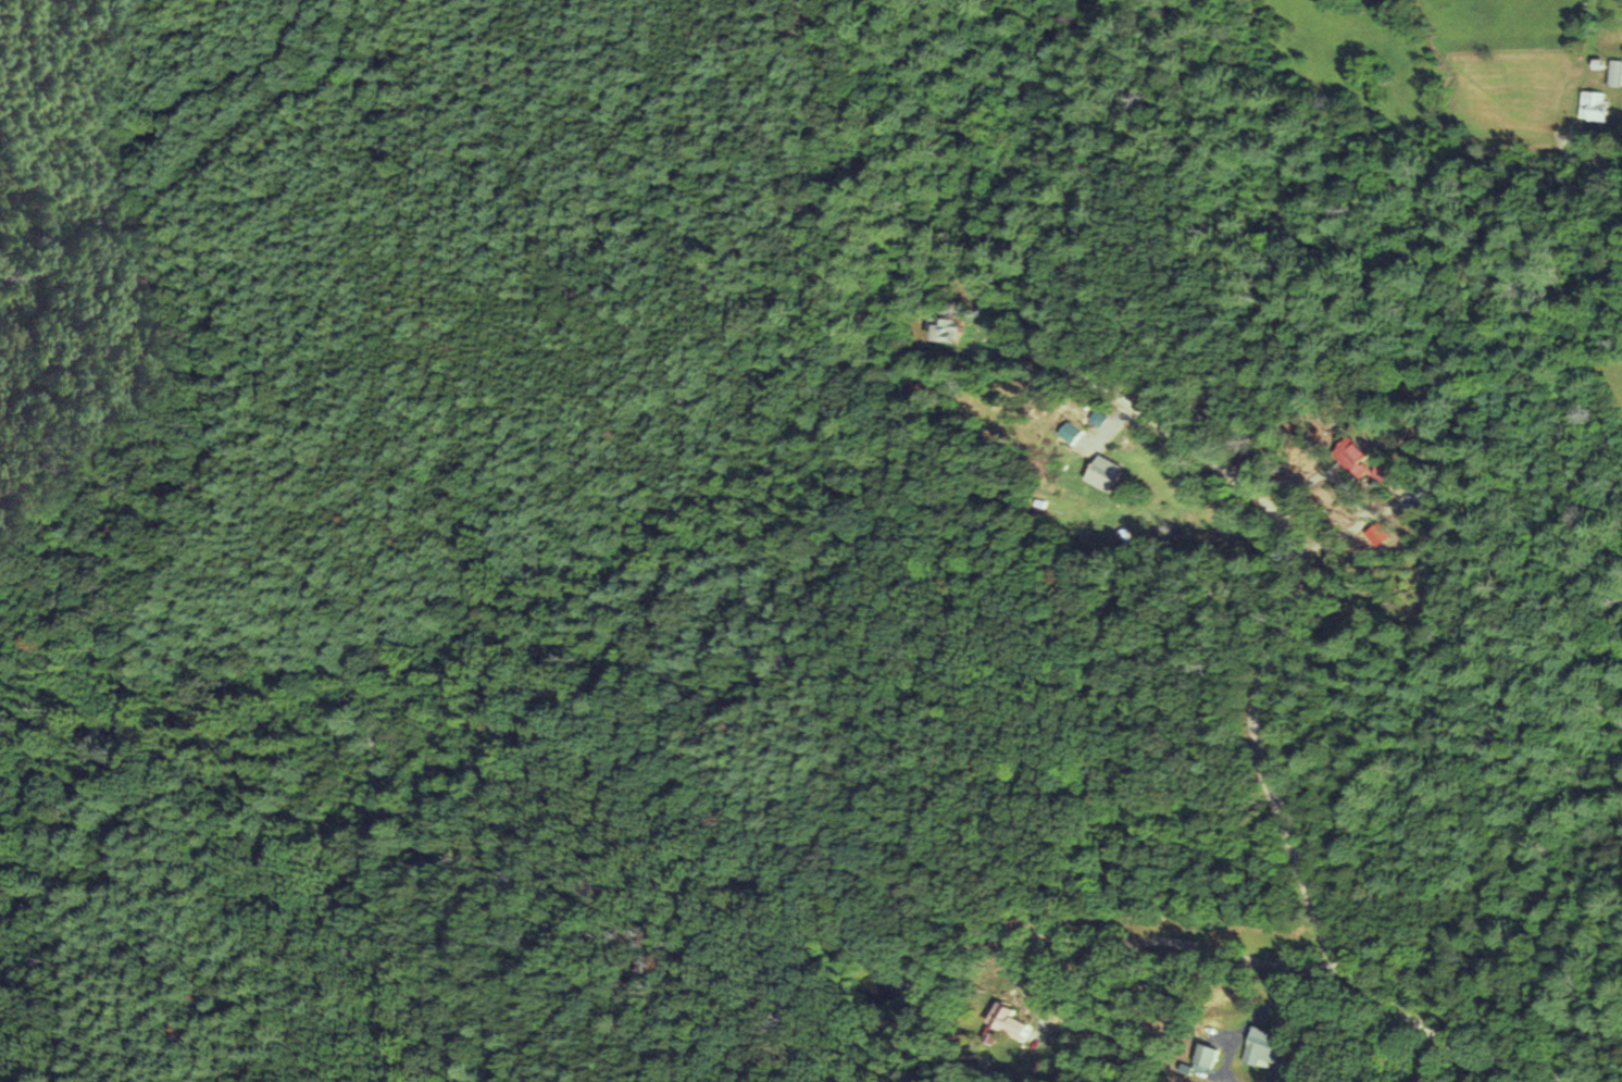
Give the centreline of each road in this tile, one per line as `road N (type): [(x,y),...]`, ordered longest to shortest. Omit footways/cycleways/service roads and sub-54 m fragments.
road 1 (residential): [(1586,1081),(1487,1065),(1342,970),(1322,943),(1256,737),(1269,662),(1298,595),(1296,544),(1275,509),(1105,380)]

